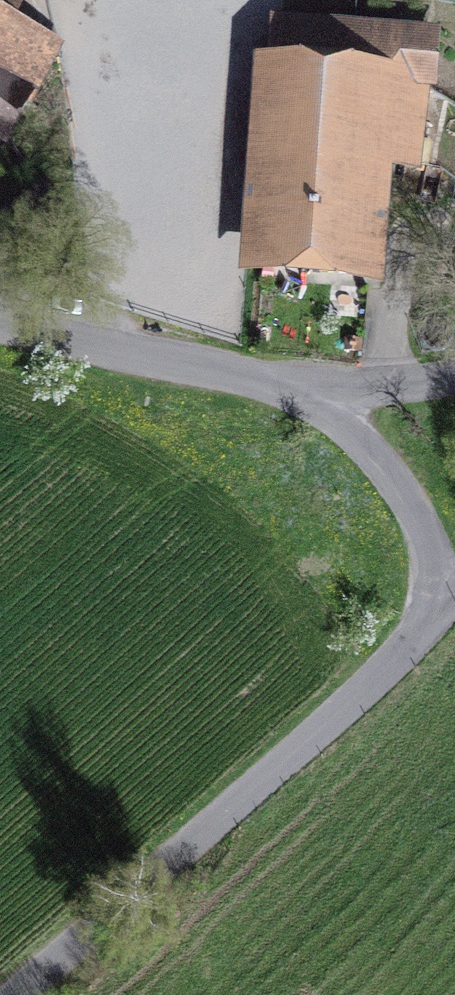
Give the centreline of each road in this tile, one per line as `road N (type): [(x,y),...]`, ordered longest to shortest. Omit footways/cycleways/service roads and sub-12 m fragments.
road 1 (unclassified): [(21,994),(436,617)]
road 2 (track): [(58,0),(86,180),(70,341)]
road 3 (unclassified): [(290,392),(0,321)]
road 4 (unclassified): [(436,617),(415,517),(374,456),(290,392)]
road 5 (unclassified): [(290,392),(454,372)]

